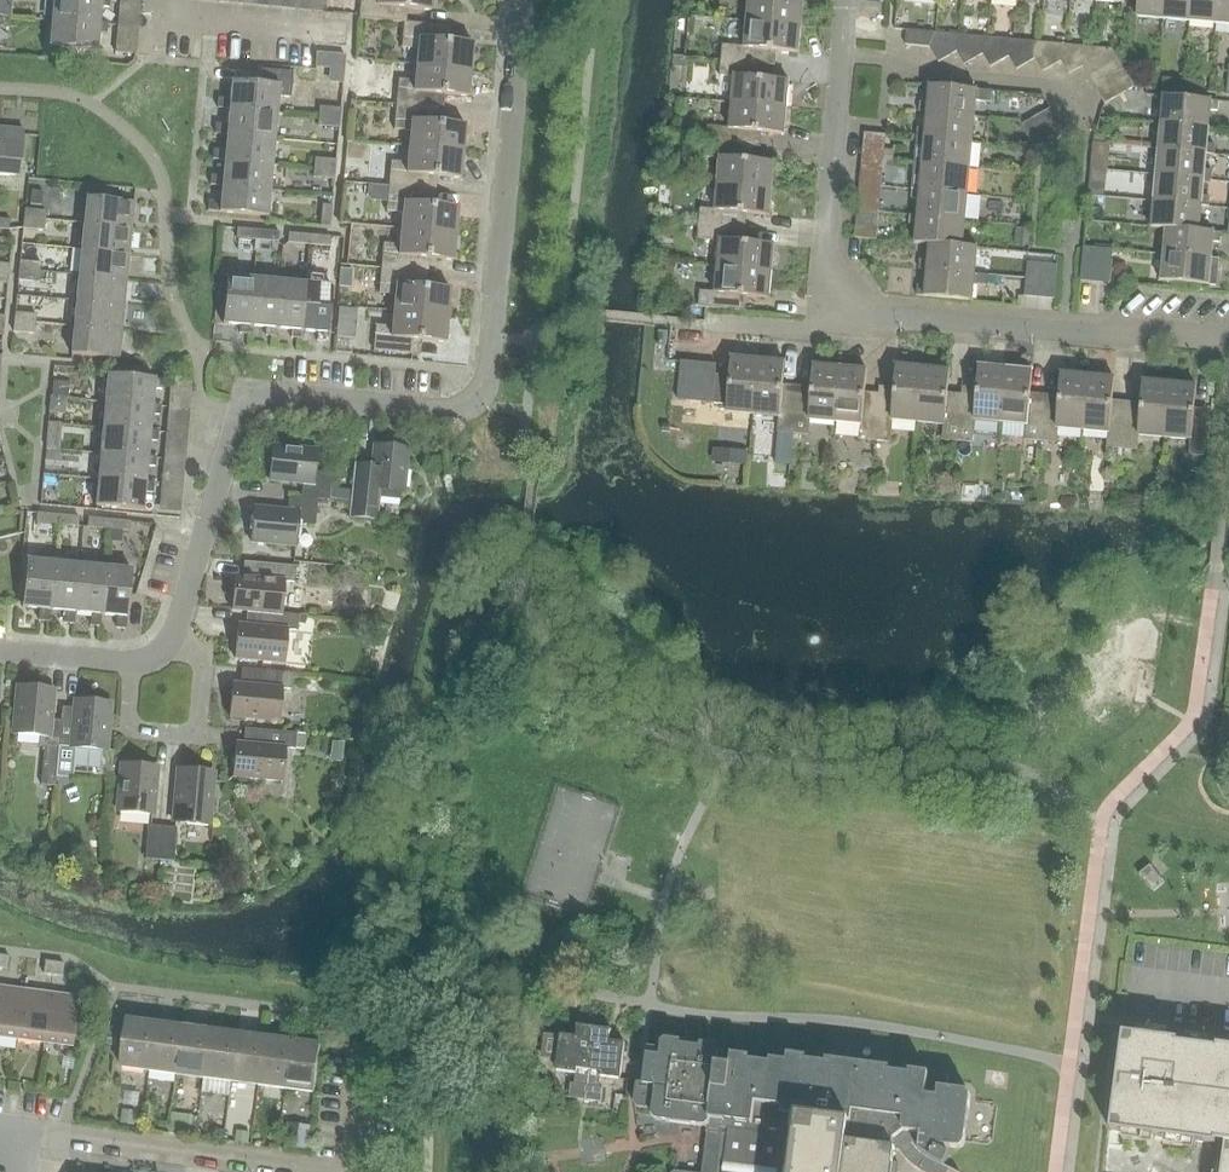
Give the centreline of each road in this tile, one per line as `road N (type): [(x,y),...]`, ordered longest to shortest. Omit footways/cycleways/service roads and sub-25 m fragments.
road 1 (residential): [(0,653),(133,664),(163,651),(247,393),(456,411),(483,387),(519,0)]
road 2 (residential): [(1228,338),(818,310),(848,0)]
road 3 (residential): [(29,1132),(338,1171)]

